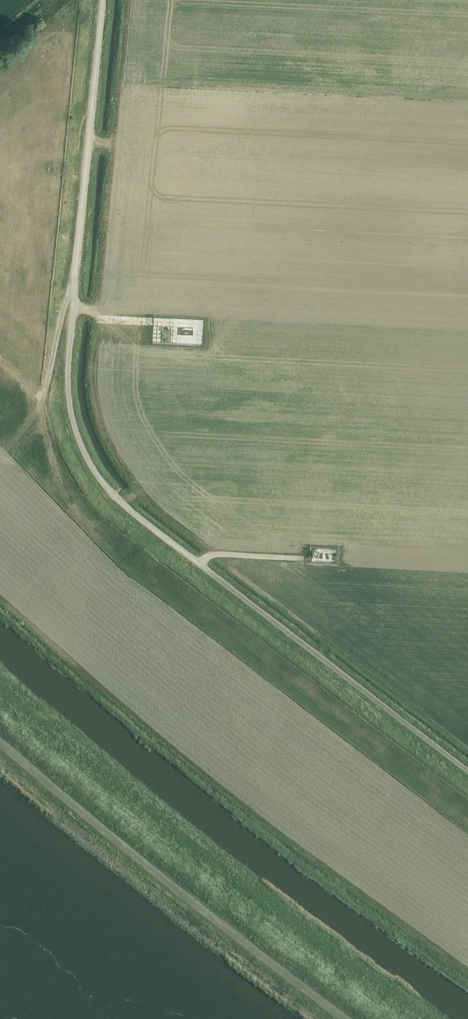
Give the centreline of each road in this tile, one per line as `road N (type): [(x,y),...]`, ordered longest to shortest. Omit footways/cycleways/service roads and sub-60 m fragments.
road 1 (unclassified): [(103,0),(69,363),(79,441),(125,505),(467,772)]
road 2 (unclassified): [(341,1018),(0,742)]
road 3 (track): [(0,448),(33,421),(75,289)]

